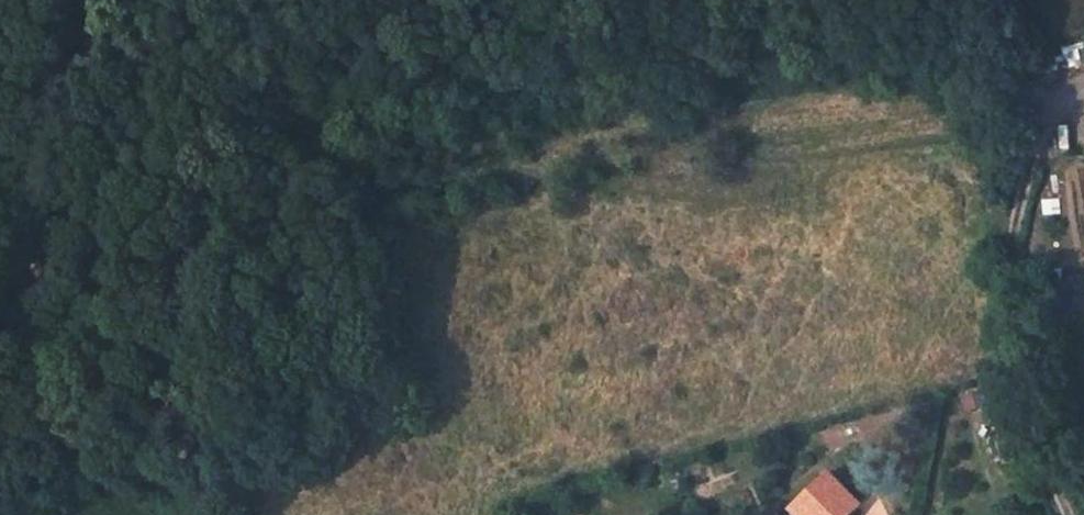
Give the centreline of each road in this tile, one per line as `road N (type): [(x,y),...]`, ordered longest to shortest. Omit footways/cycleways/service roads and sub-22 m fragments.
road 1 (track): [(1072,514),(1027,416),(1019,280),(959,73),(831,73),(616,106),(505,26),(489,0)]

